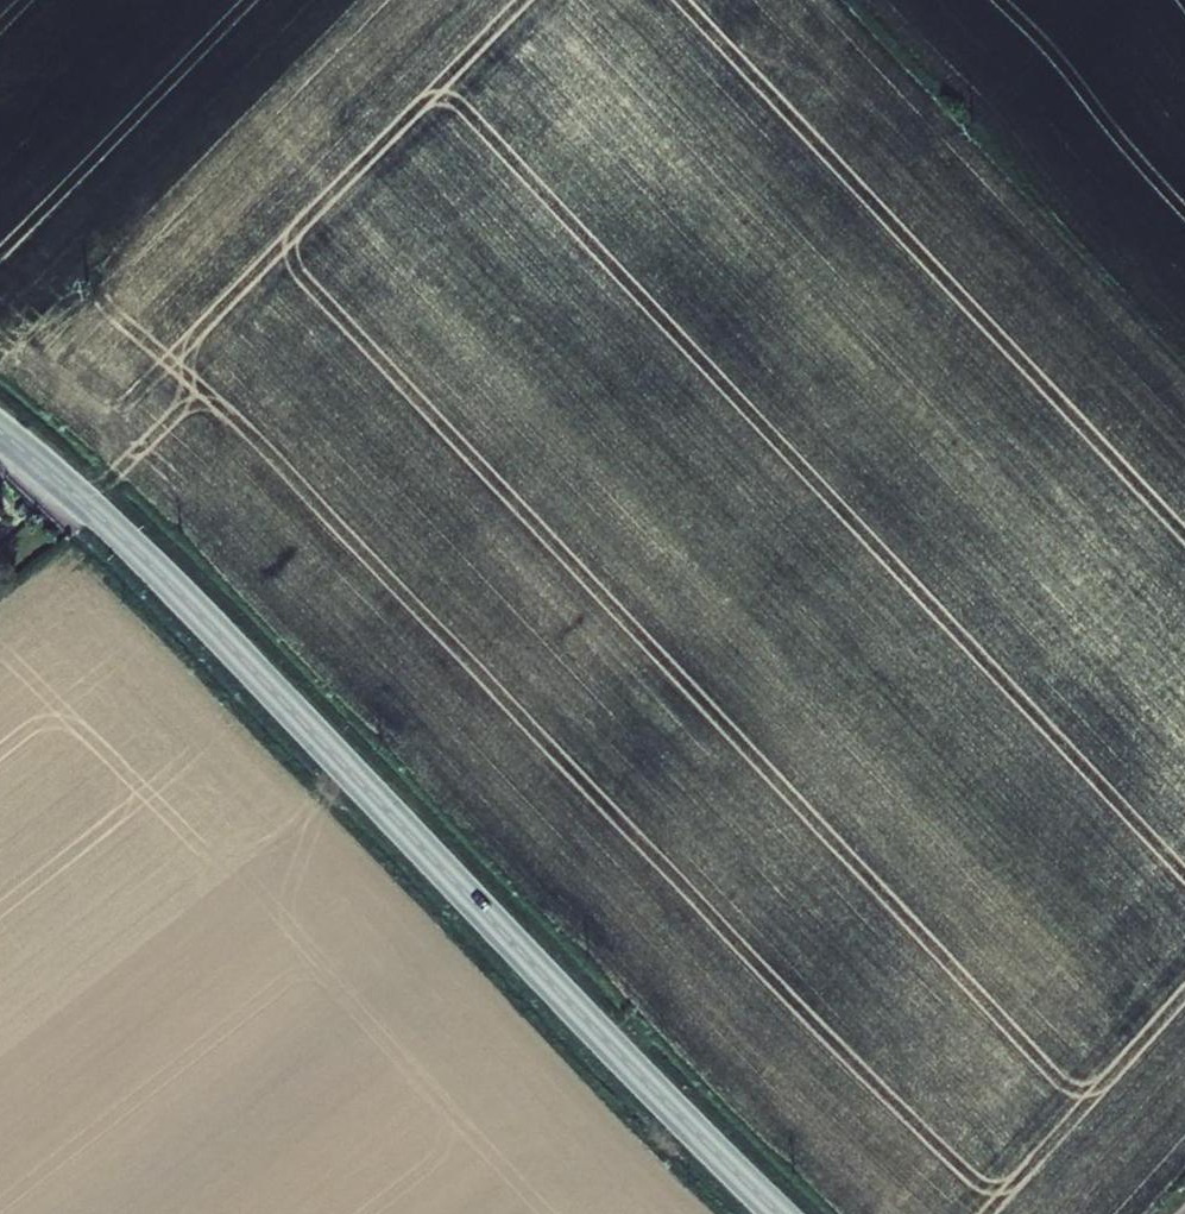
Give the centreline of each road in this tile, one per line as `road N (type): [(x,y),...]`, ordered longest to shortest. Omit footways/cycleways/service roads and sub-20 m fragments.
road 1 (tertiary): [(0,430),(123,536),(782,1213)]

